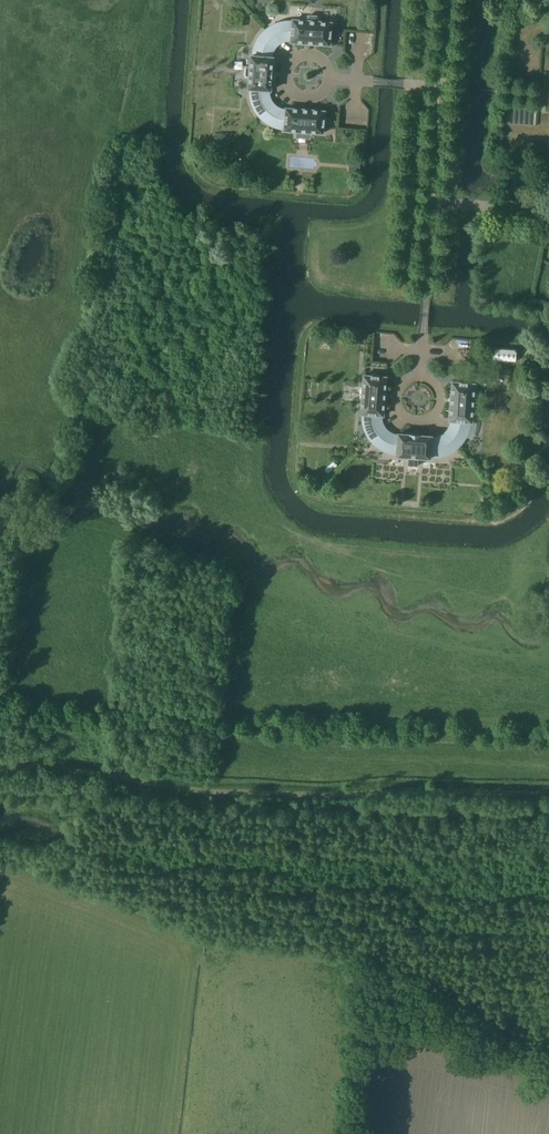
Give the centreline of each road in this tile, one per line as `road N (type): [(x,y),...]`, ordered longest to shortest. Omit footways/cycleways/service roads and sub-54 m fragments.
road 1 (track): [(548,797),(261,794),(55,767),(0,773)]

